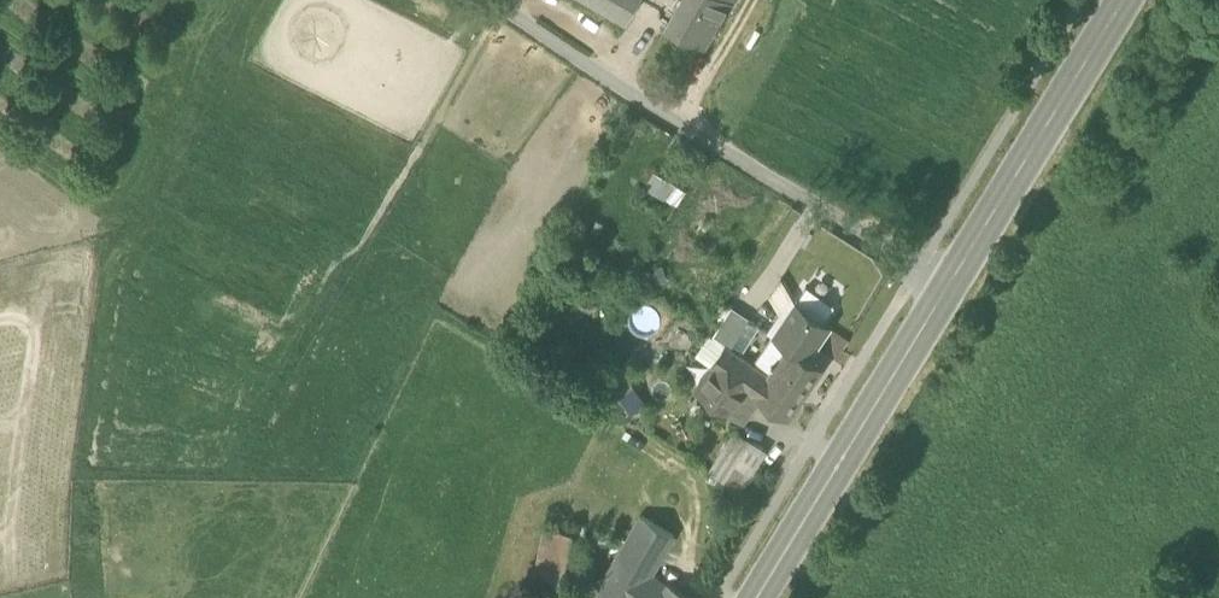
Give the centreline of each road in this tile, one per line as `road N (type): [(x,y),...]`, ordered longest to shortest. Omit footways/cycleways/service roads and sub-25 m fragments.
road 1 (unclassified): [(950,281),(645,105),(494,0)]
road 2 (primary): [(950,281),(758,597)]
road 3 (primary): [(1123,0),(950,281)]

